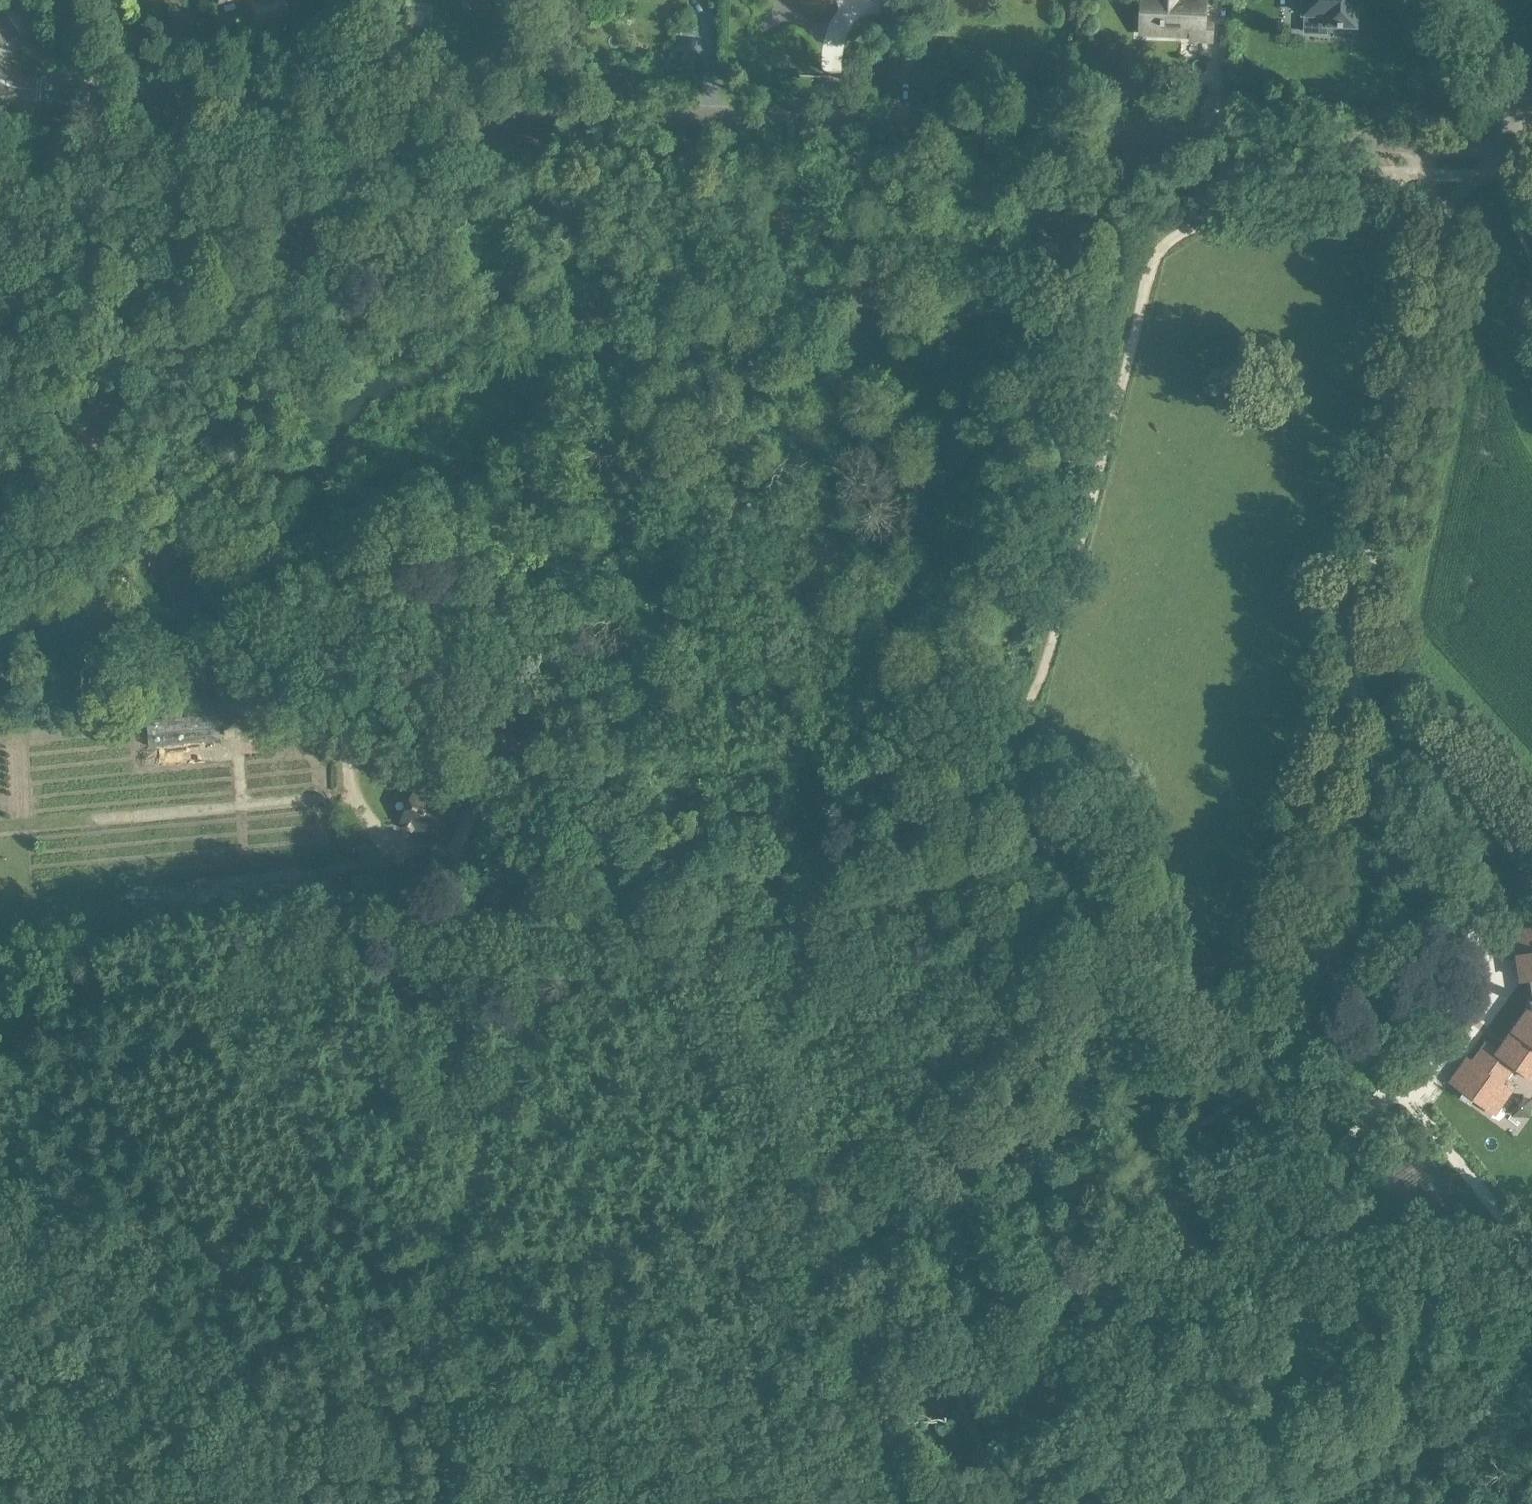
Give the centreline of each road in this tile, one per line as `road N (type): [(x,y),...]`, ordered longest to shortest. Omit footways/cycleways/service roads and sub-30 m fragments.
road 1 (residential): [(1506,153),(53,99),(0,83)]
road 2 (track): [(764,861),(889,830),(1007,744),(1046,666),(1163,243),(1197,225),(1396,211),(1408,177)]
road 3 (track): [(1446,203),(1300,914),(1320,1007)]
road 4 (track): [(1351,672),(1483,926),(1482,990),(1467,1029),(1426,1060),(1396,1065),(1372,1058),(1320,1007)]
road 5 (track): [(622,762),(871,781)]
road 6 (track): [(554,756),(433,728),(352,729)]
road 7 (track): [(188,646),(298,692),(352,729)]
road 8 (residential): [(1506,153),(1445,0)]

